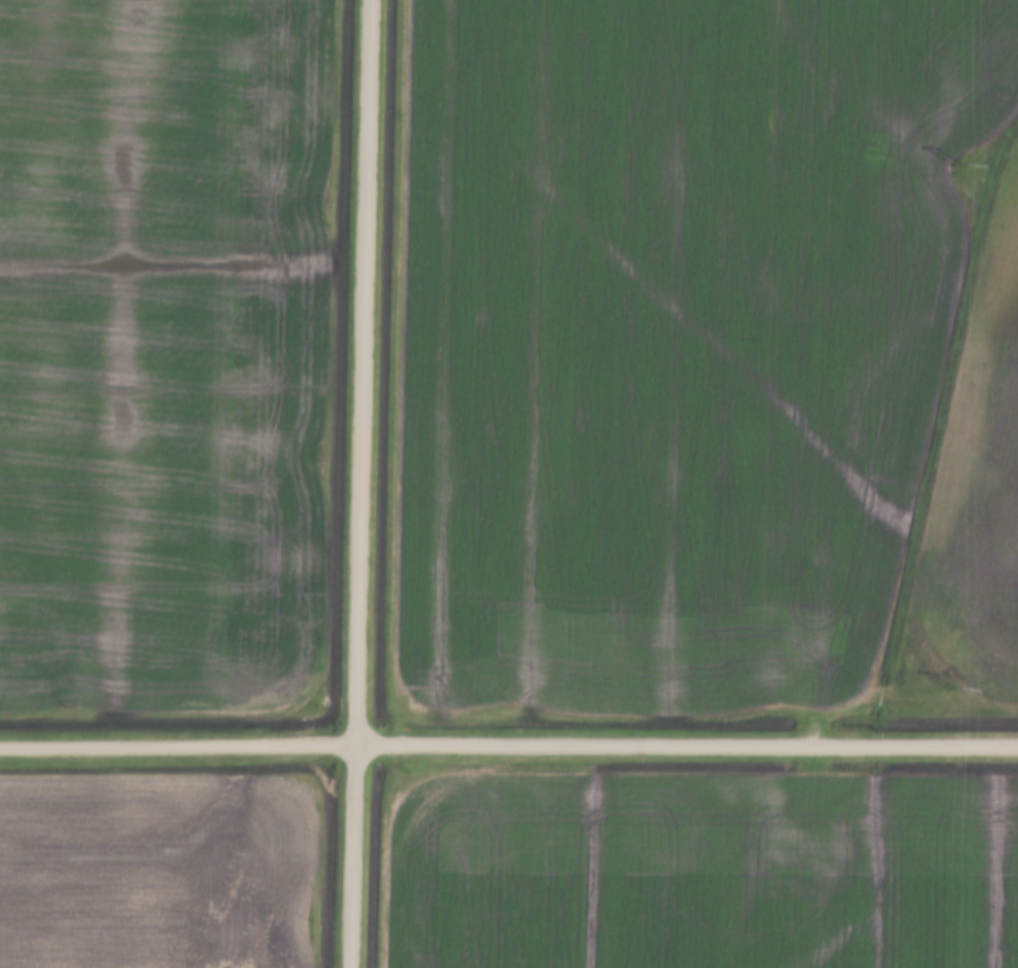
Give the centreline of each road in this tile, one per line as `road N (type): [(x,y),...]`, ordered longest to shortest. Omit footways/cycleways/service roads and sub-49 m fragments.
road 1 (residential): [(0,747),(1017,749)]
road 2 (residential): [(367,0),(346,967)]

